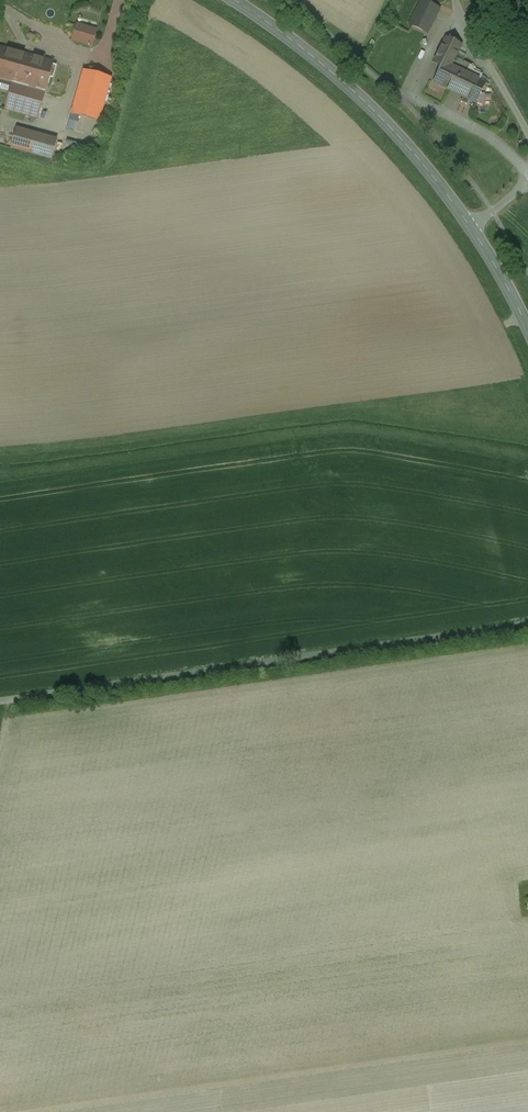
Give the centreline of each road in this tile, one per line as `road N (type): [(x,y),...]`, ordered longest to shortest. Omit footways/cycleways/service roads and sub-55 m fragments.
road 1 (unclassified): [(527,624),(0,702)]
road 2 (tertiary): [(234,0),(369,106),(470,227)]
road 3 (unclassified): [(527,135),(455,0)]

